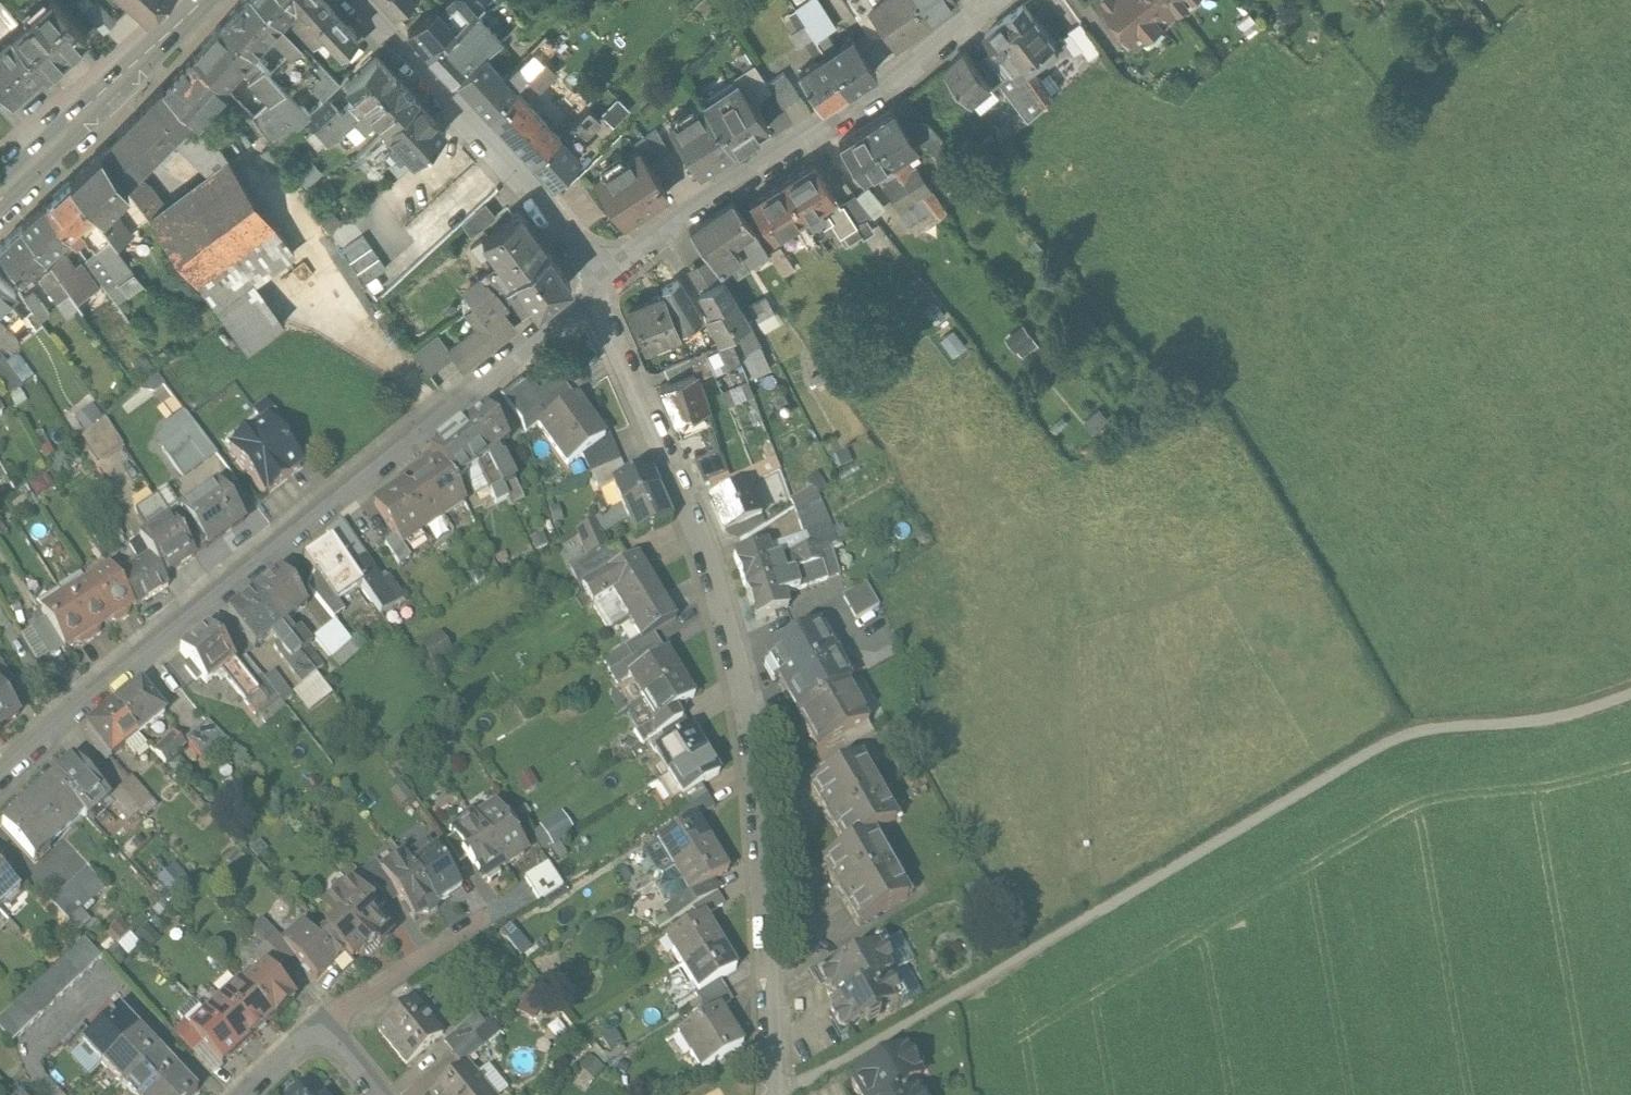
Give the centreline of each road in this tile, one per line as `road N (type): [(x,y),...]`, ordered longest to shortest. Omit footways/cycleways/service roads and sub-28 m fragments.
road 1 (track): [(781,1094),(1365,758),(1406,739),(1570,717),(1630,698)]
road 2 (residential): [(600,291),(680,489),(742,684),(775,1094)]
road 3 (residential): [(0,778),(600,291)]
road 4 (residential): [(600,291),(995,0)]
road 5 (residential): [(357,0),(526,183),(600,291)]
road 6 (residential): [(54,1094),(34,1074),(29,1050),(111,974),(225,1094)]
road 7 (secondary): [(206,0),(0,196)]
road 8 (residential): [(242,1094),(315,1027),(381,1094)]

